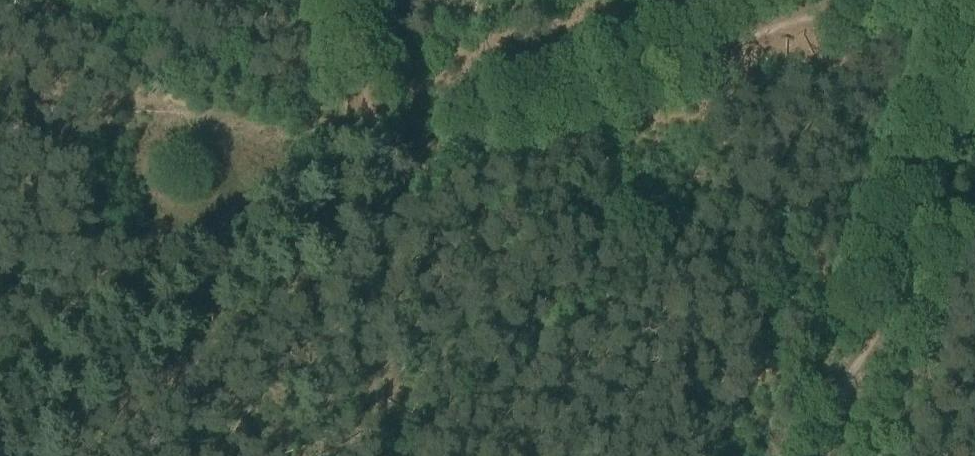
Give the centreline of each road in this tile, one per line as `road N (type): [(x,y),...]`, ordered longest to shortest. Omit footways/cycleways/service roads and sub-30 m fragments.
road 1 (track): [(847,0),(400,166),(0,429)]
road 2 (track): [(833,455),(974,91)]
road 3 (track): [(343,0),(384,154),(400,166)]

